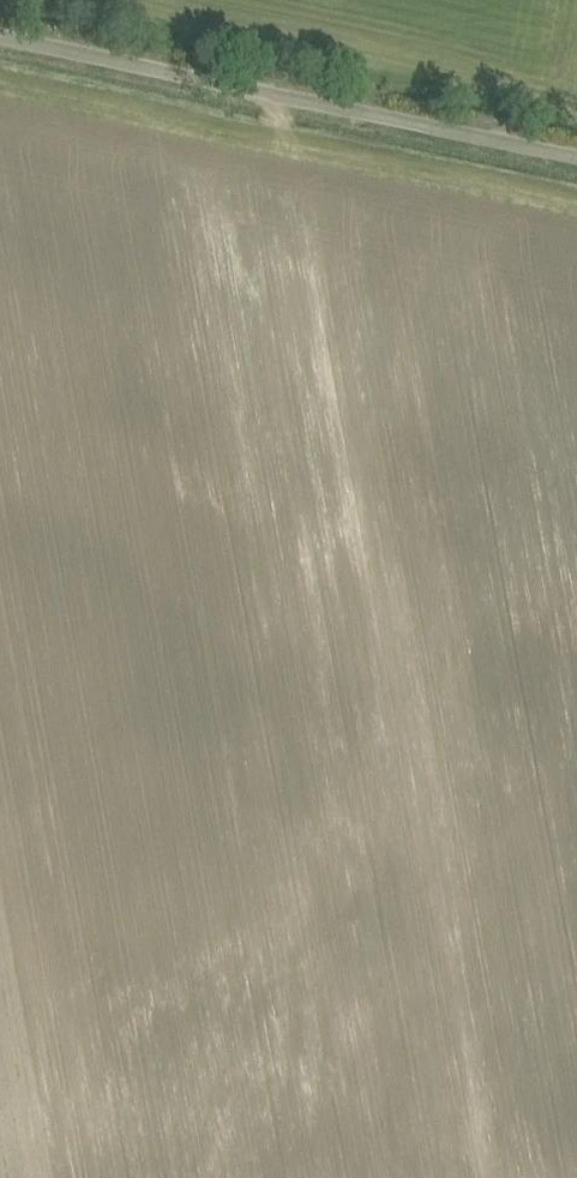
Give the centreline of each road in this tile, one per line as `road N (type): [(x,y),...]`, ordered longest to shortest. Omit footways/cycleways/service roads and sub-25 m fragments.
road 1 (unclassified): [(576,171),(0,47)]

